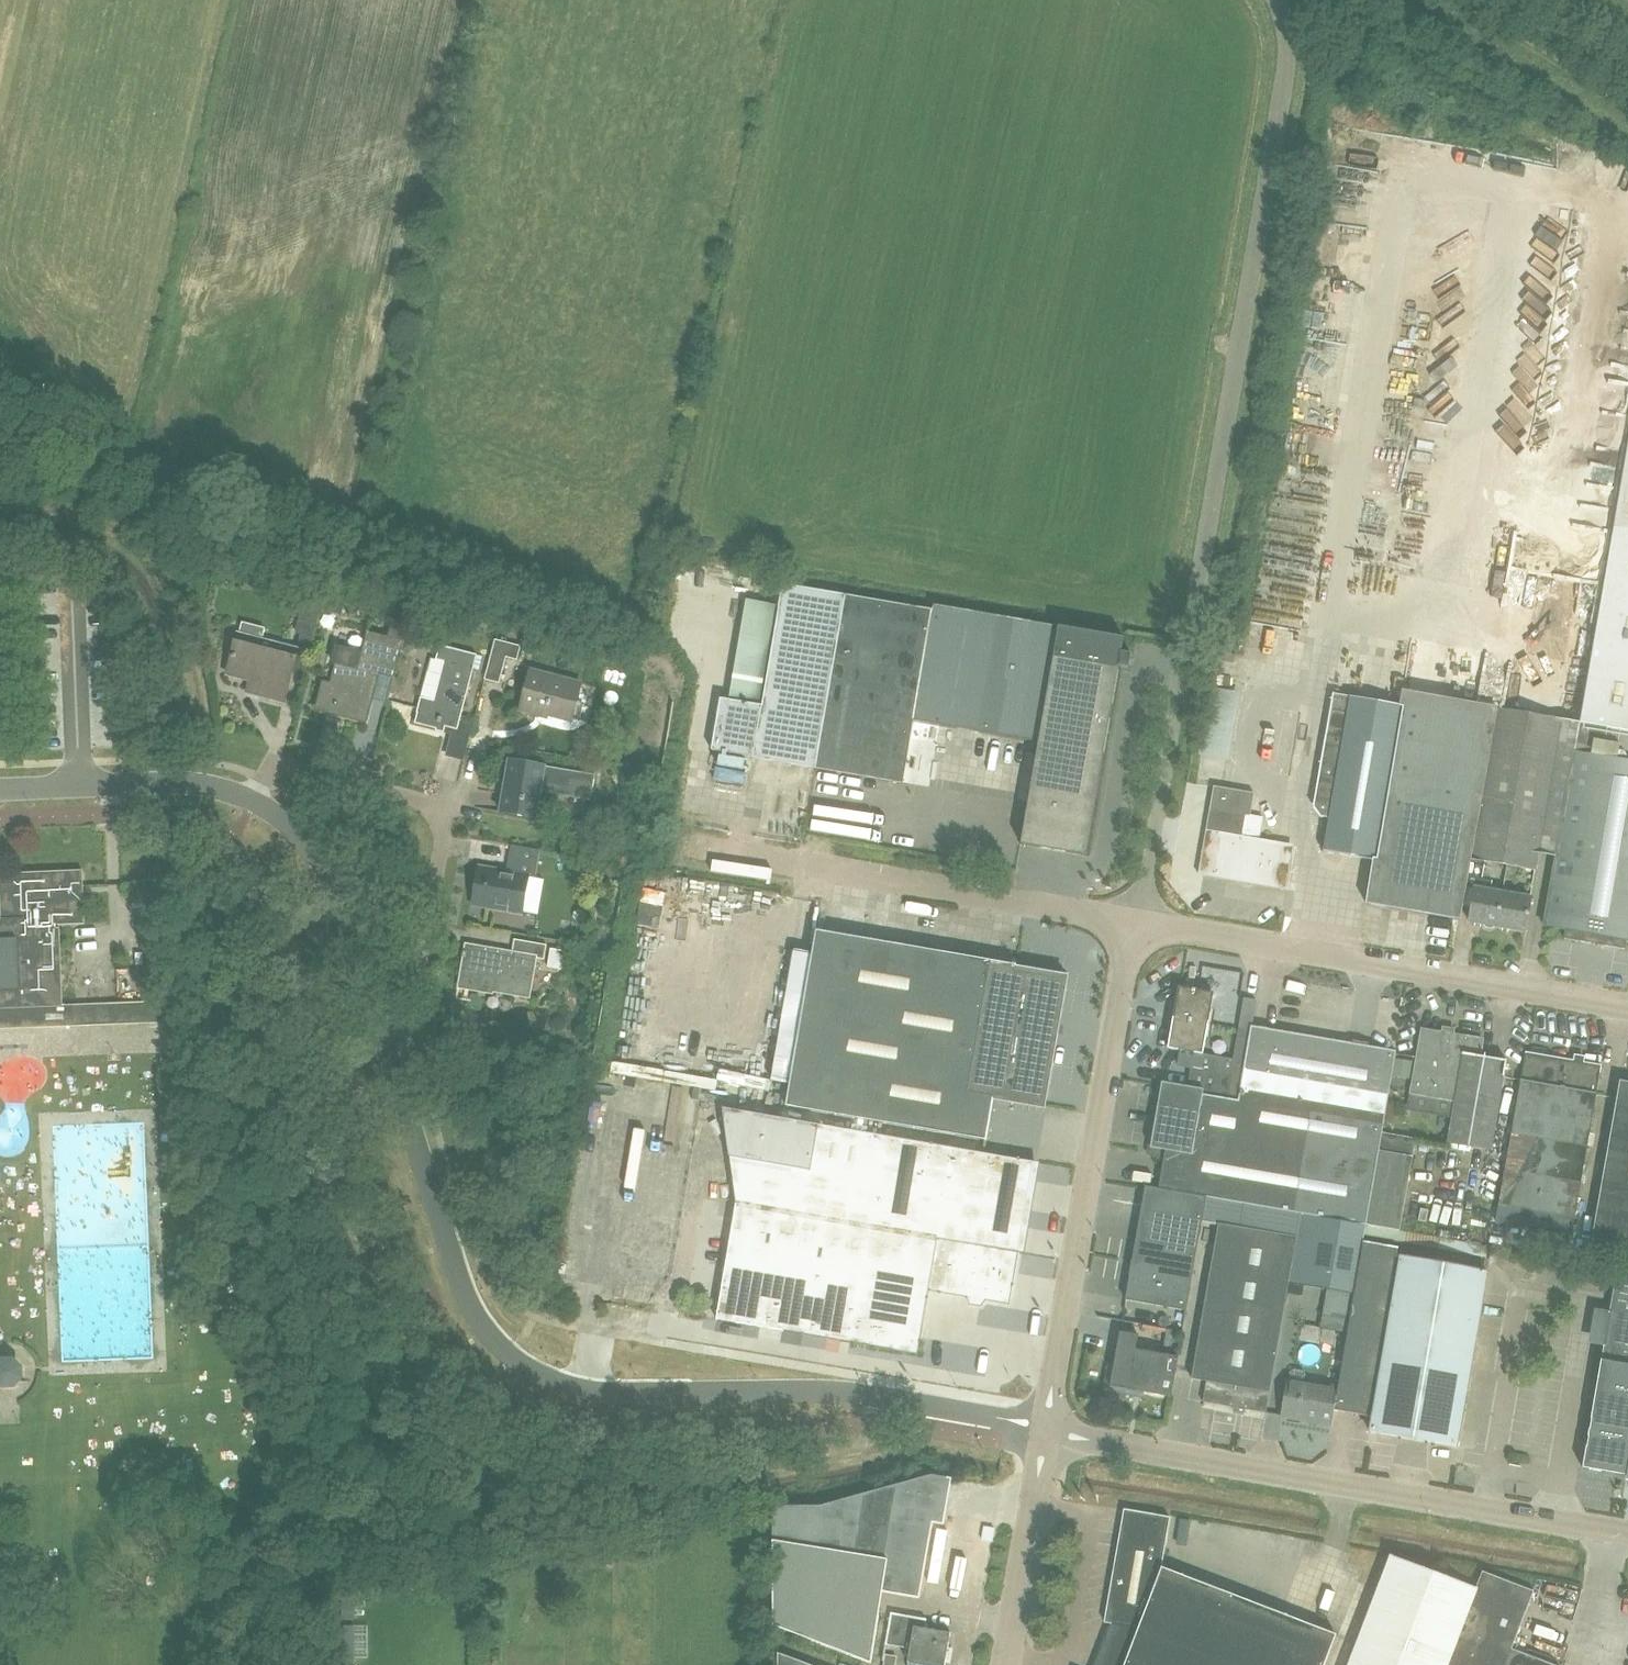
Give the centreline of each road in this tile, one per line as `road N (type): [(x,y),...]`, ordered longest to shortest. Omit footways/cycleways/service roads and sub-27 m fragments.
road 1 (unclassified): [(1138,927),(1281,110),(1286,38),(1273,0)]
road 2 (residential): [(1041,1435),(840,1395),(568,1393),(511,1365),(431,1187),(372,1011)]
road 3 (unclassified): [(1627,1536),(1041,1435)]
road 4 (unclassified): [(1041,1435),(1138,927)]
road 5 (unclassified): [(1627,1010),(1138,927)]
road 6 (unclassified): [(1138,927),(682,850)]
road 7 (residential): [(254,802),(273,766),(448,815),(439,903),(417,976),(397,1000),(372,1011)]
road 8 (residential): [(254,802),(193,784),(0,790)]
road 9 (residential): [(372,1011),(318,861),(254,802)]
road 10 (unclassified): [(1005,1664),(1041,1435)]

